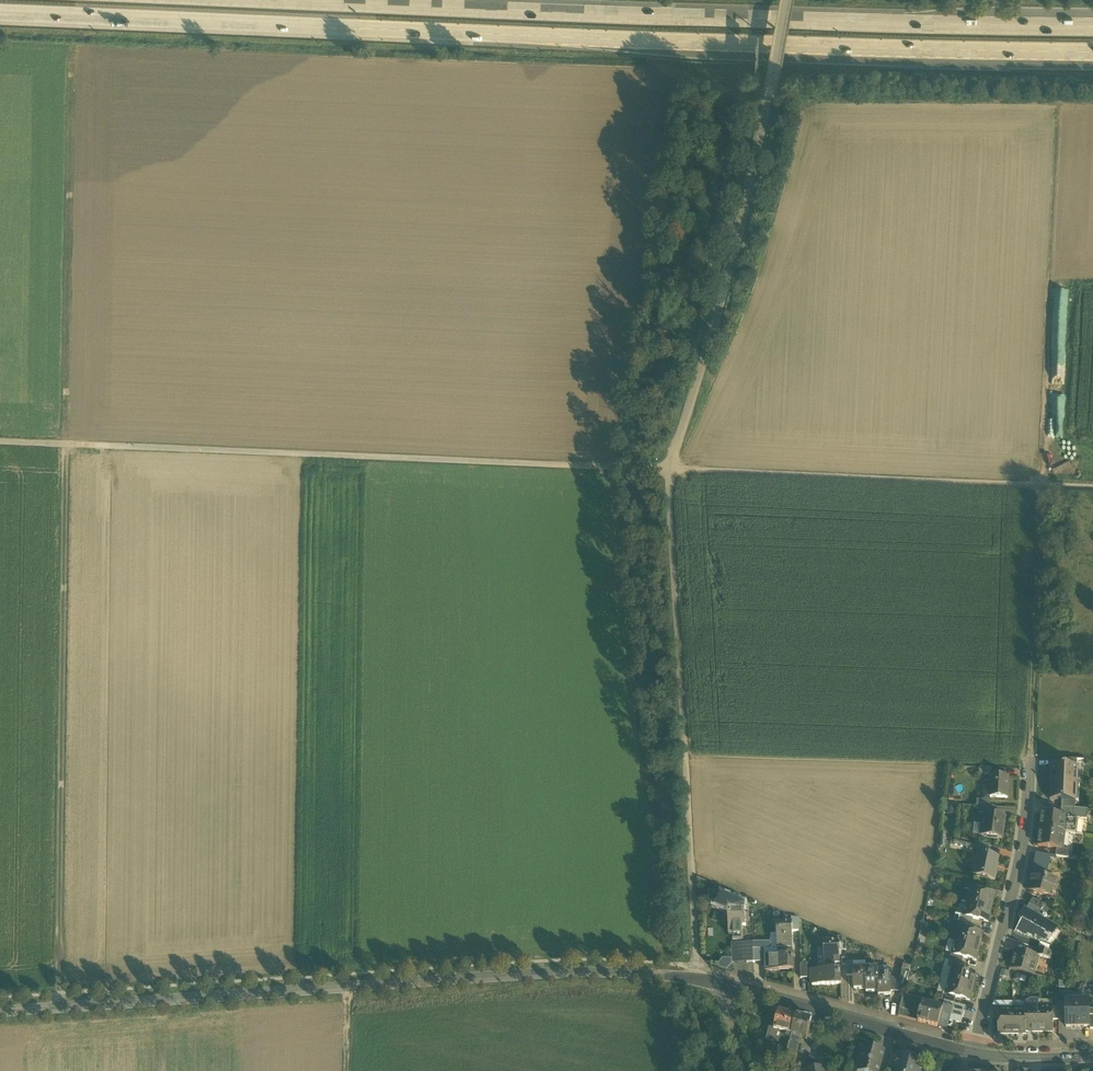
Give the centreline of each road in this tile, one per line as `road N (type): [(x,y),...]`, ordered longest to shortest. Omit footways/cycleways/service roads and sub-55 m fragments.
road 1 (motorway): [(0,14),(1092,54)]
road 2 (track): [(69,50),(59,1009)]
road 3 (motorway): [(1092,24),(305,0)]
road 4 (tertiary): [(696,979),(541,974),(0,1013)]
road 5 (unclassified): [(0,442),(671,471)]
road 6 (unclassified): [(671,471),(696,979)]
road 7 (unclassified): [(786,0),(746,216),(671,471)]
road 8 (unclassified): [(671,471),(1092,488)]
road 9 (track): [(695,393),(689,361),(736,84)]
road 10 (residential): [(973,1052),(1032,764)]
road 11 (track): [(1032,764),(1040,486)]
road 12 (tertiary): [(720,984),(973,1052)]
road 13 (tertiary): [(973,1052),(1011,1059),(1092,1055)]

